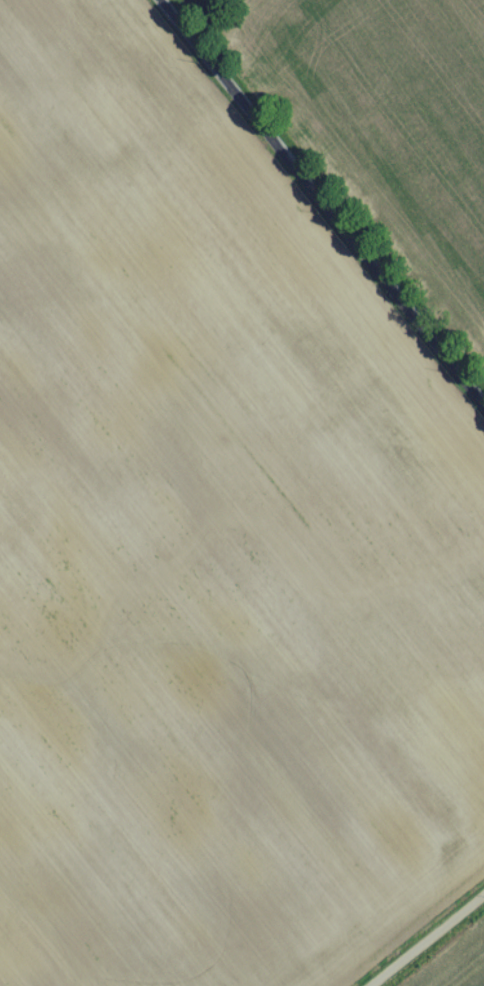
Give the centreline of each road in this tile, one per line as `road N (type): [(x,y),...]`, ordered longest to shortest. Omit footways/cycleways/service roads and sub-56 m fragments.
road 1 (residential): [(483,413),(158,0)]
road 2 (residential): [(373,985),(483,896)]

